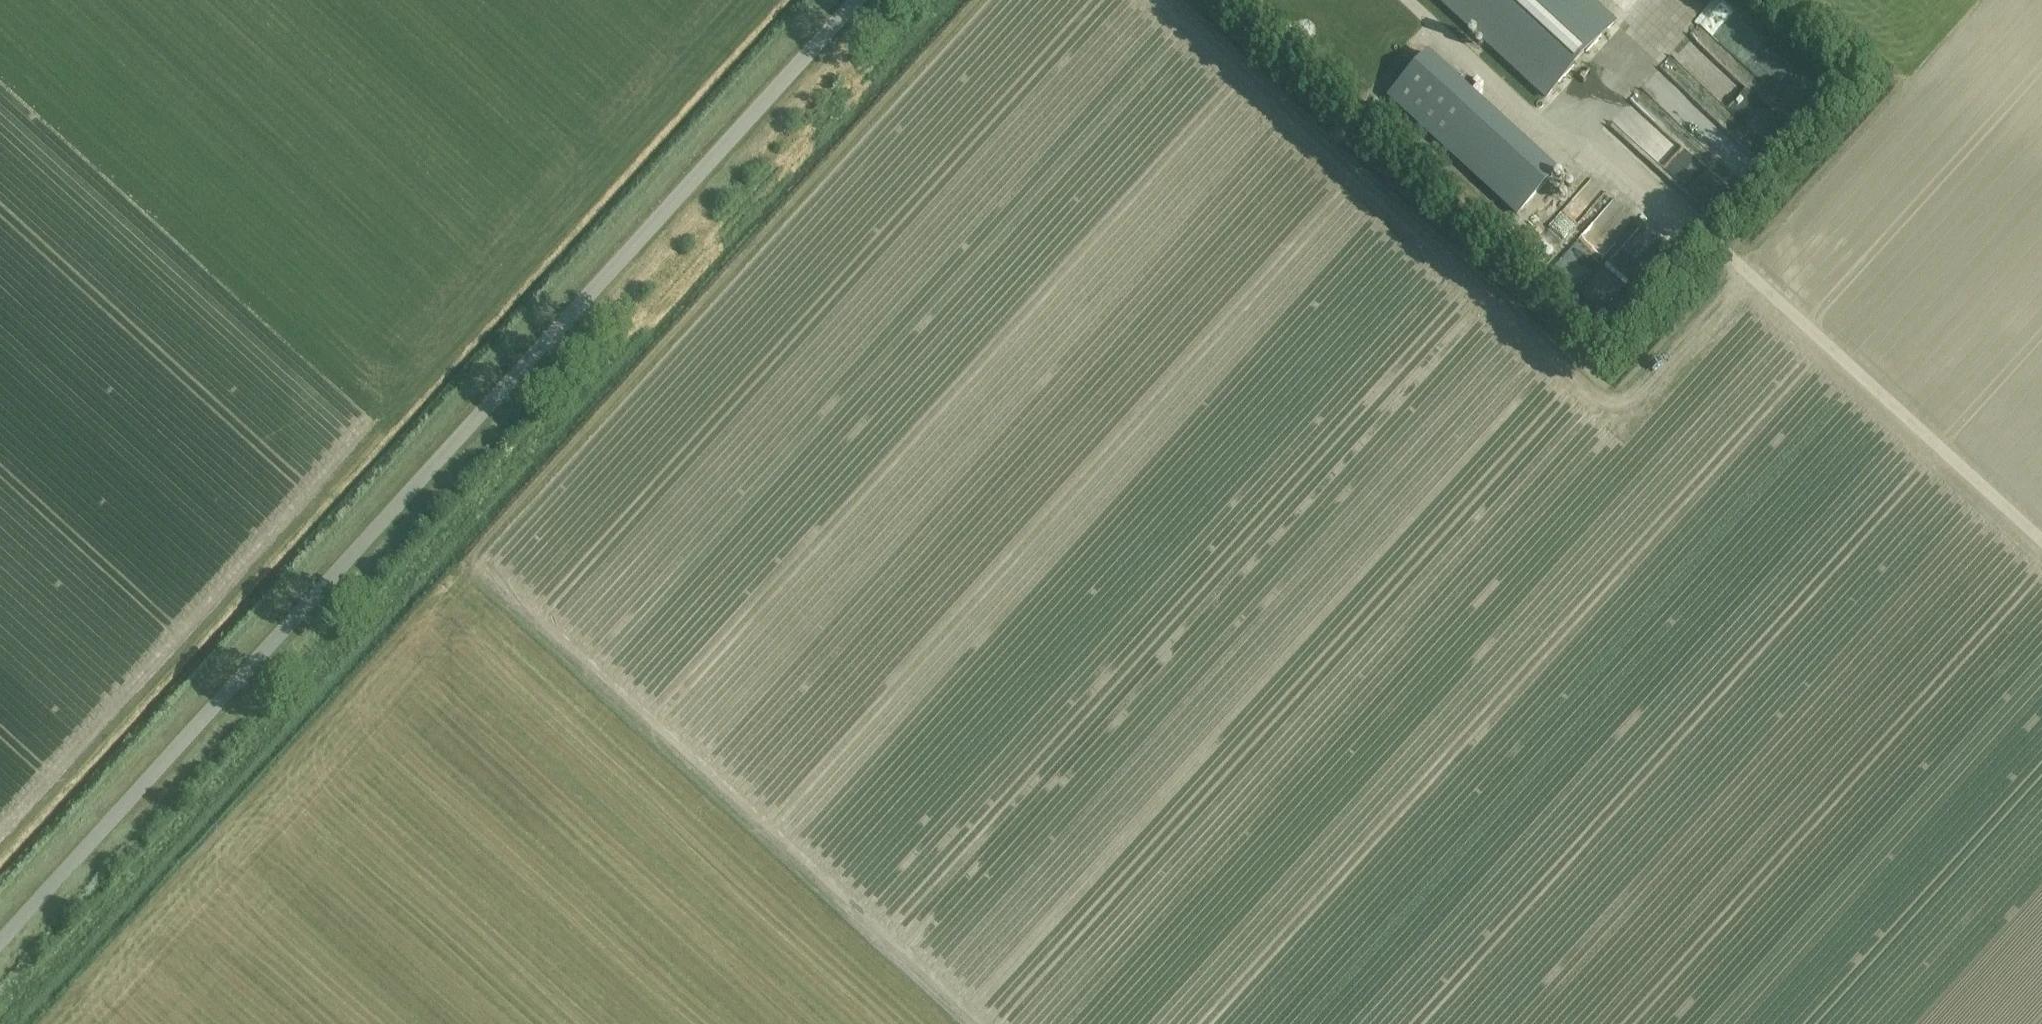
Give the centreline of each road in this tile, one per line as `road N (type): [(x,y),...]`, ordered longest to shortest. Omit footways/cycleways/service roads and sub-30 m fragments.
road 1 (residential): [(0,940),(858,0)]

